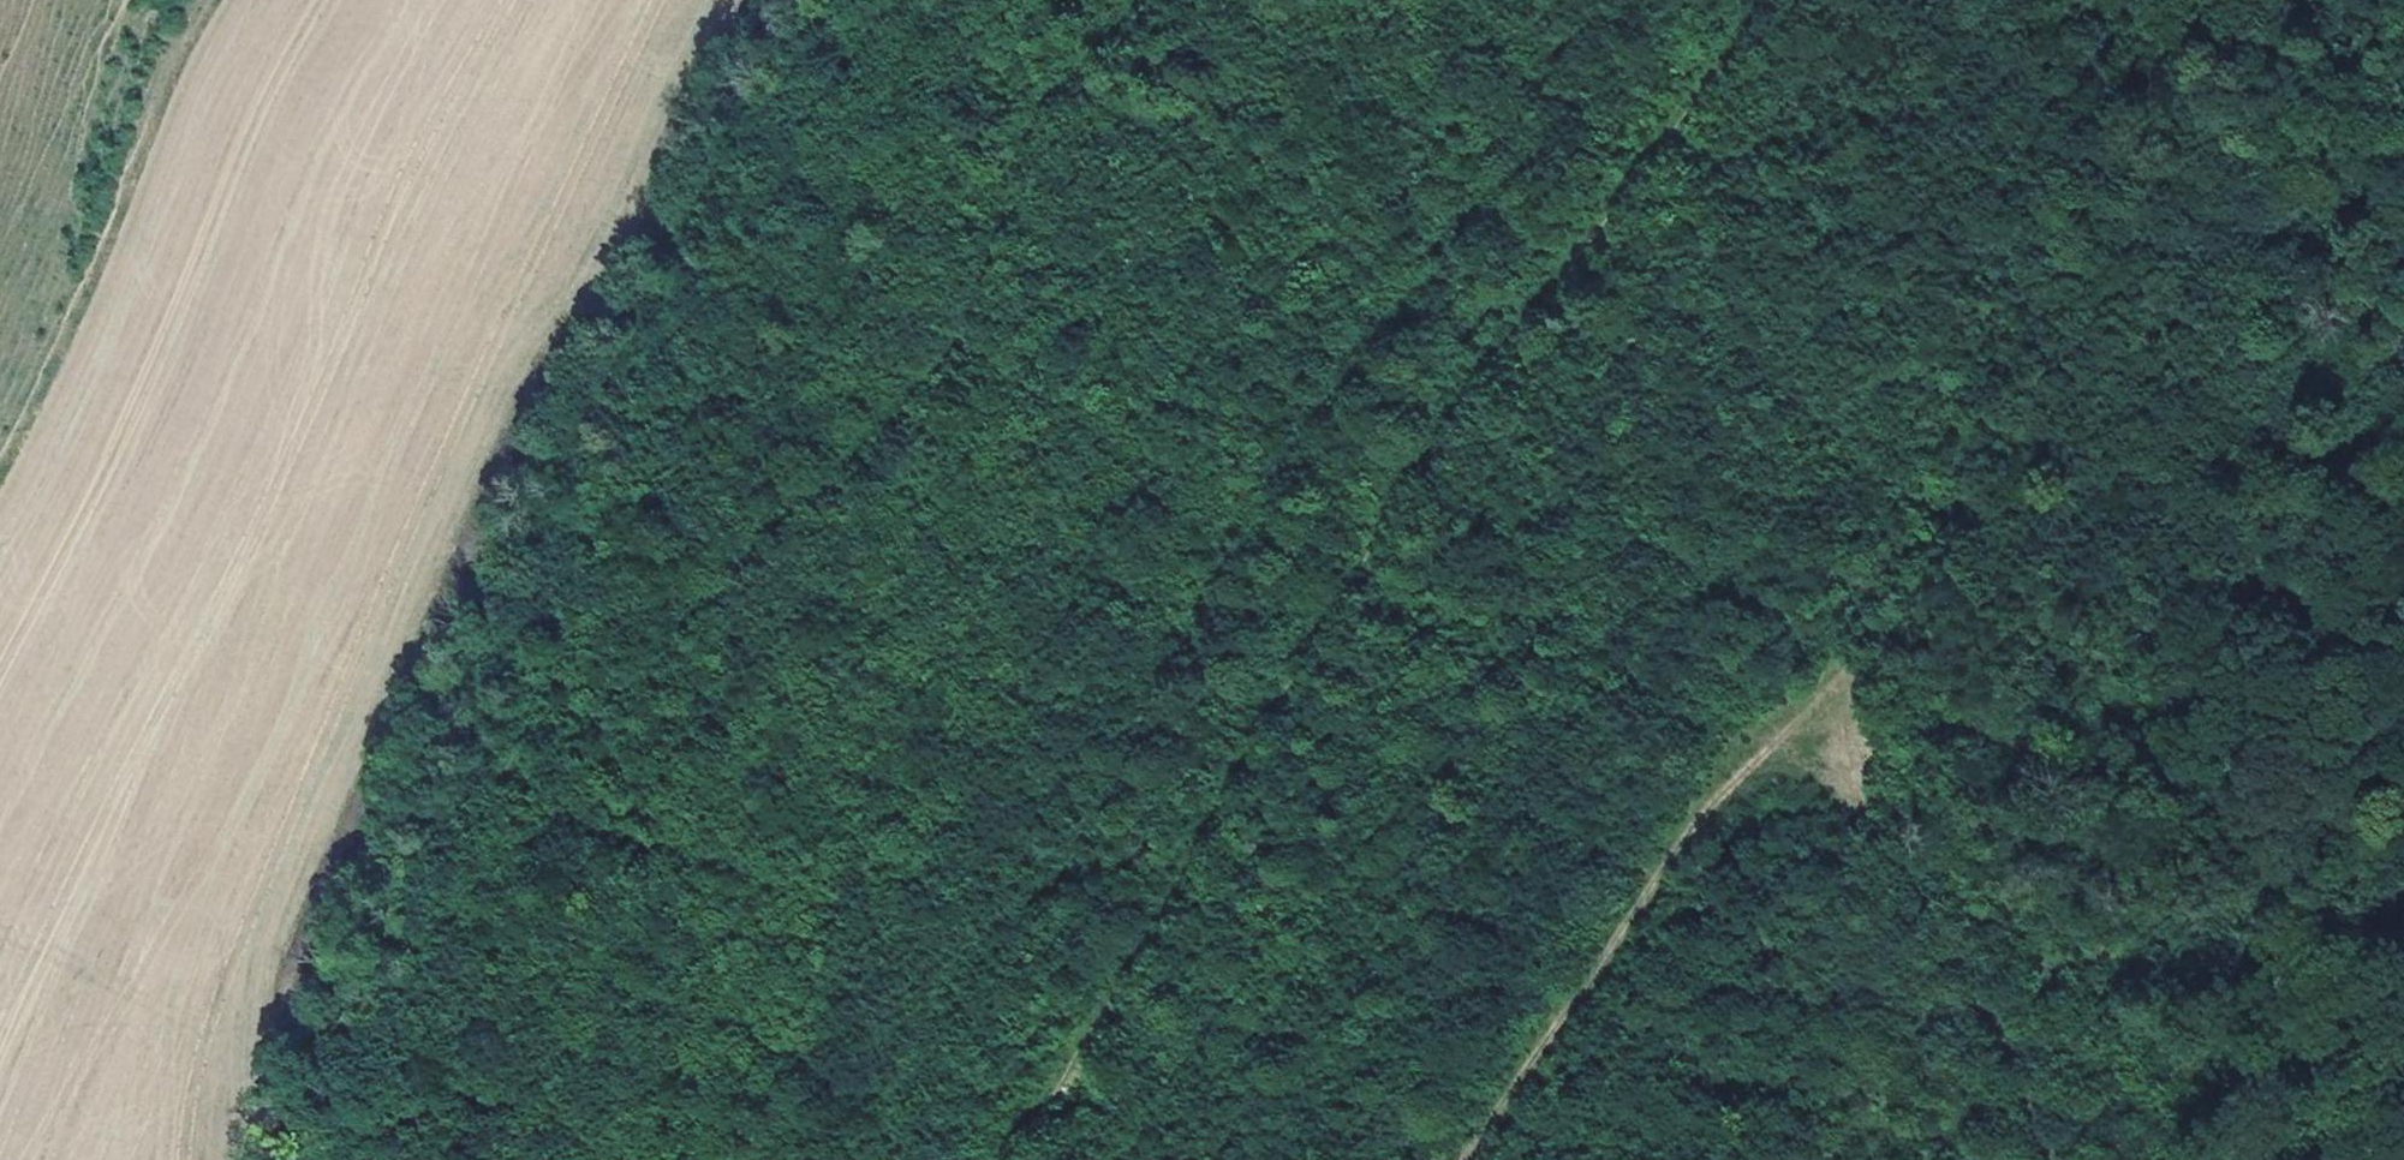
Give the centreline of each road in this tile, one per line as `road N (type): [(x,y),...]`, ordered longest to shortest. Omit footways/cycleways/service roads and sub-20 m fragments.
road 1 (track): [(1461,1159),(1691,821),(1801,707)]

